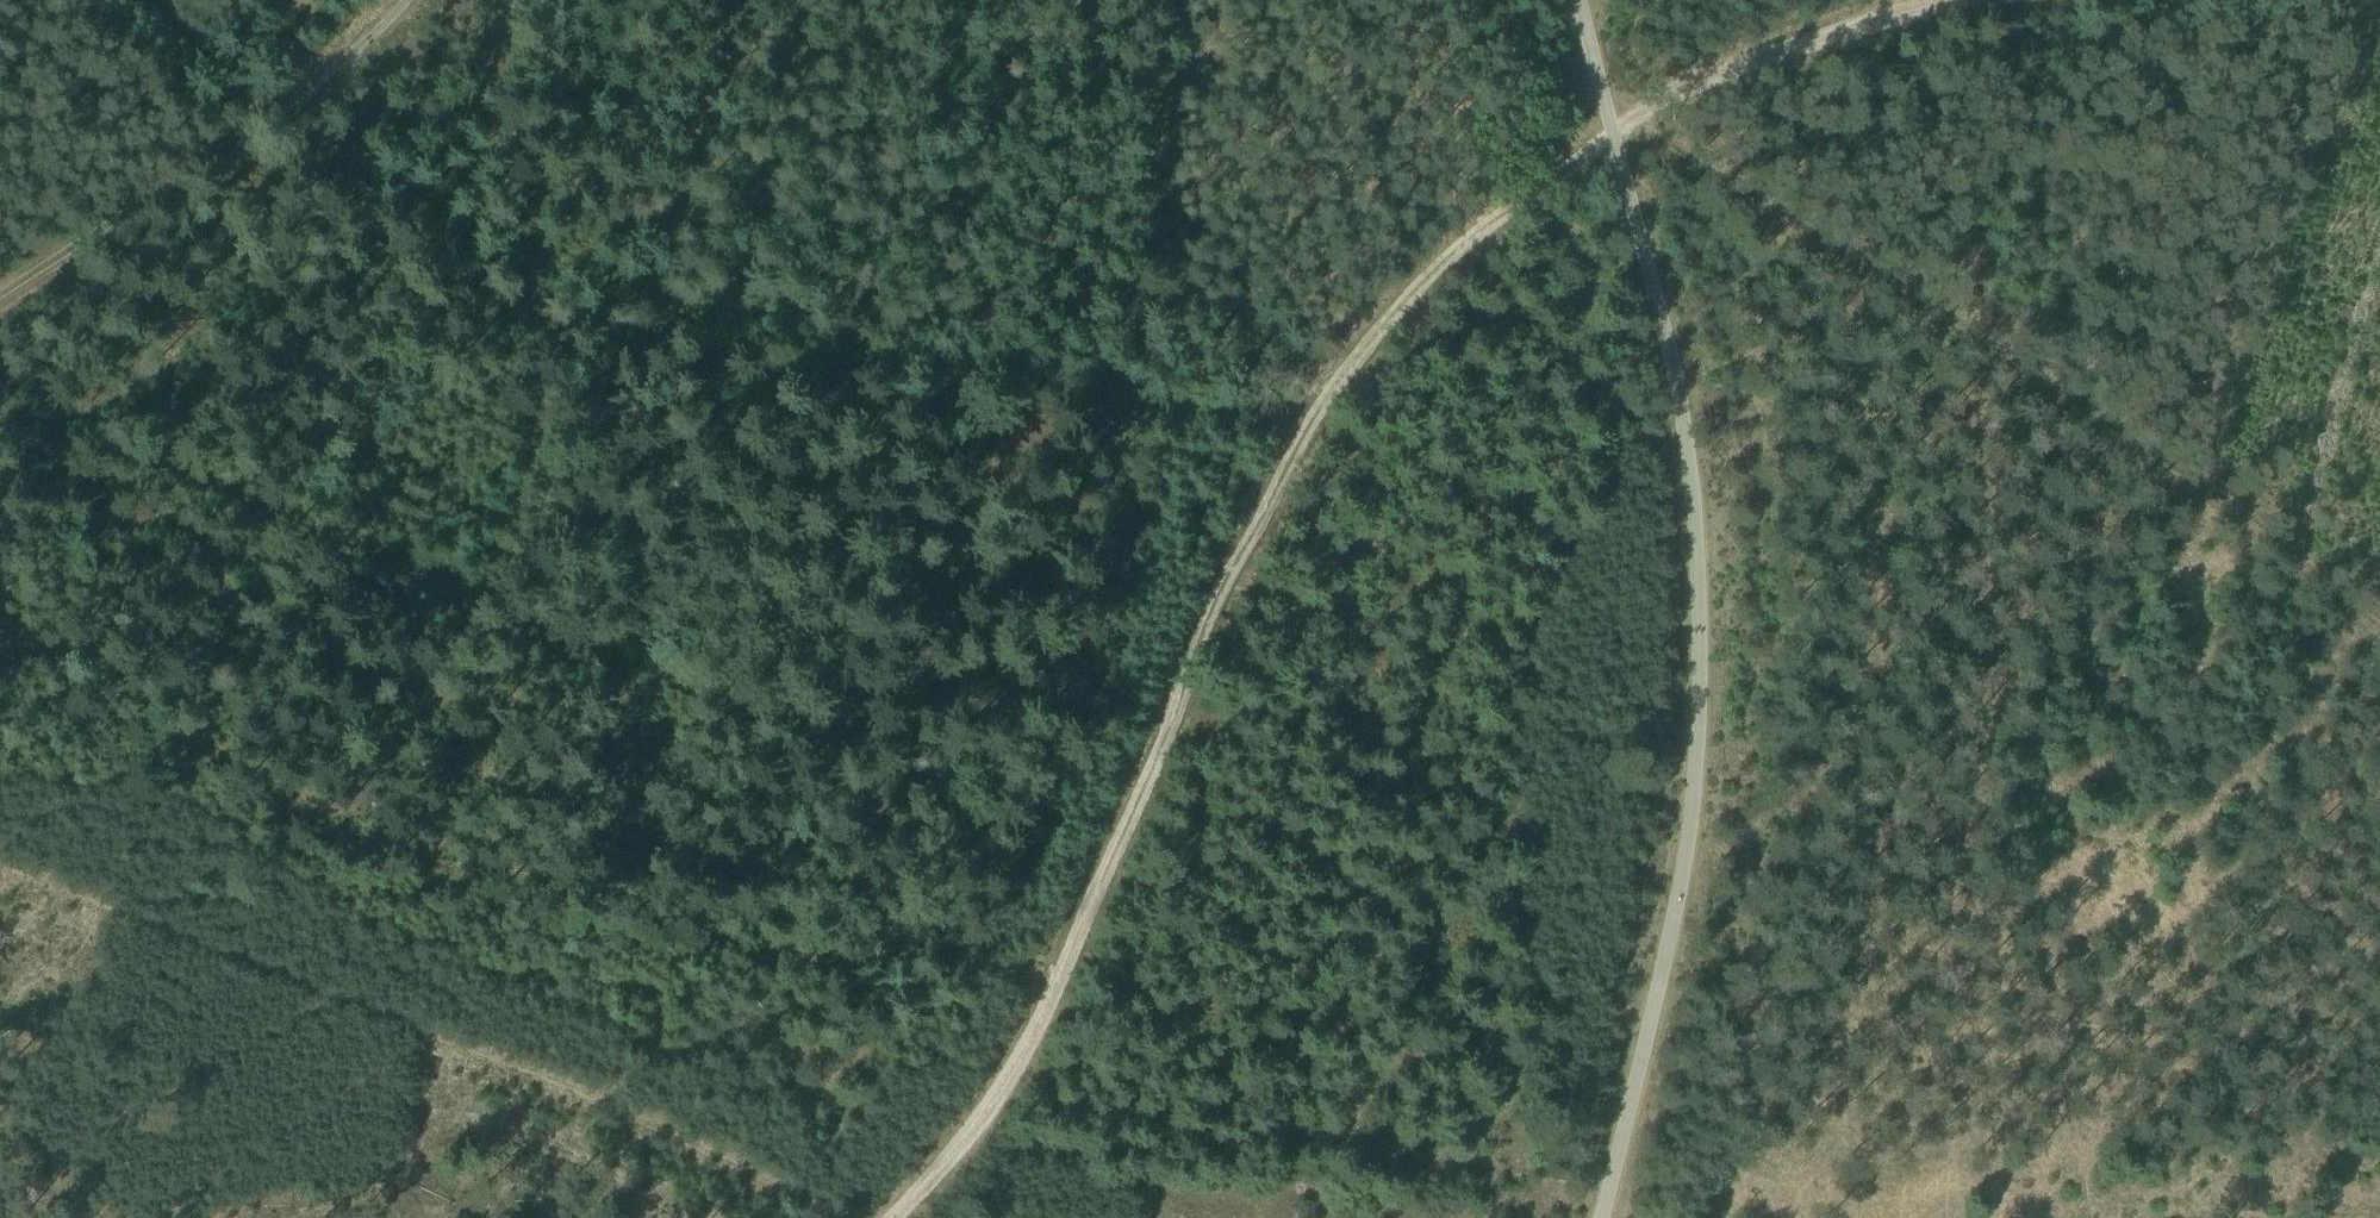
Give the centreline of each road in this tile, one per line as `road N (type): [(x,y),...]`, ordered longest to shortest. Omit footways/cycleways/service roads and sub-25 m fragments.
road 1 (track): [(898,1217),(1042,1030),(1232,573),(1329,413)]
road 2 (track): [(1329,413),(1468,251),(1611,132)]
road 3 (track): [(1973,0),(1715,80),(1611,132)]

